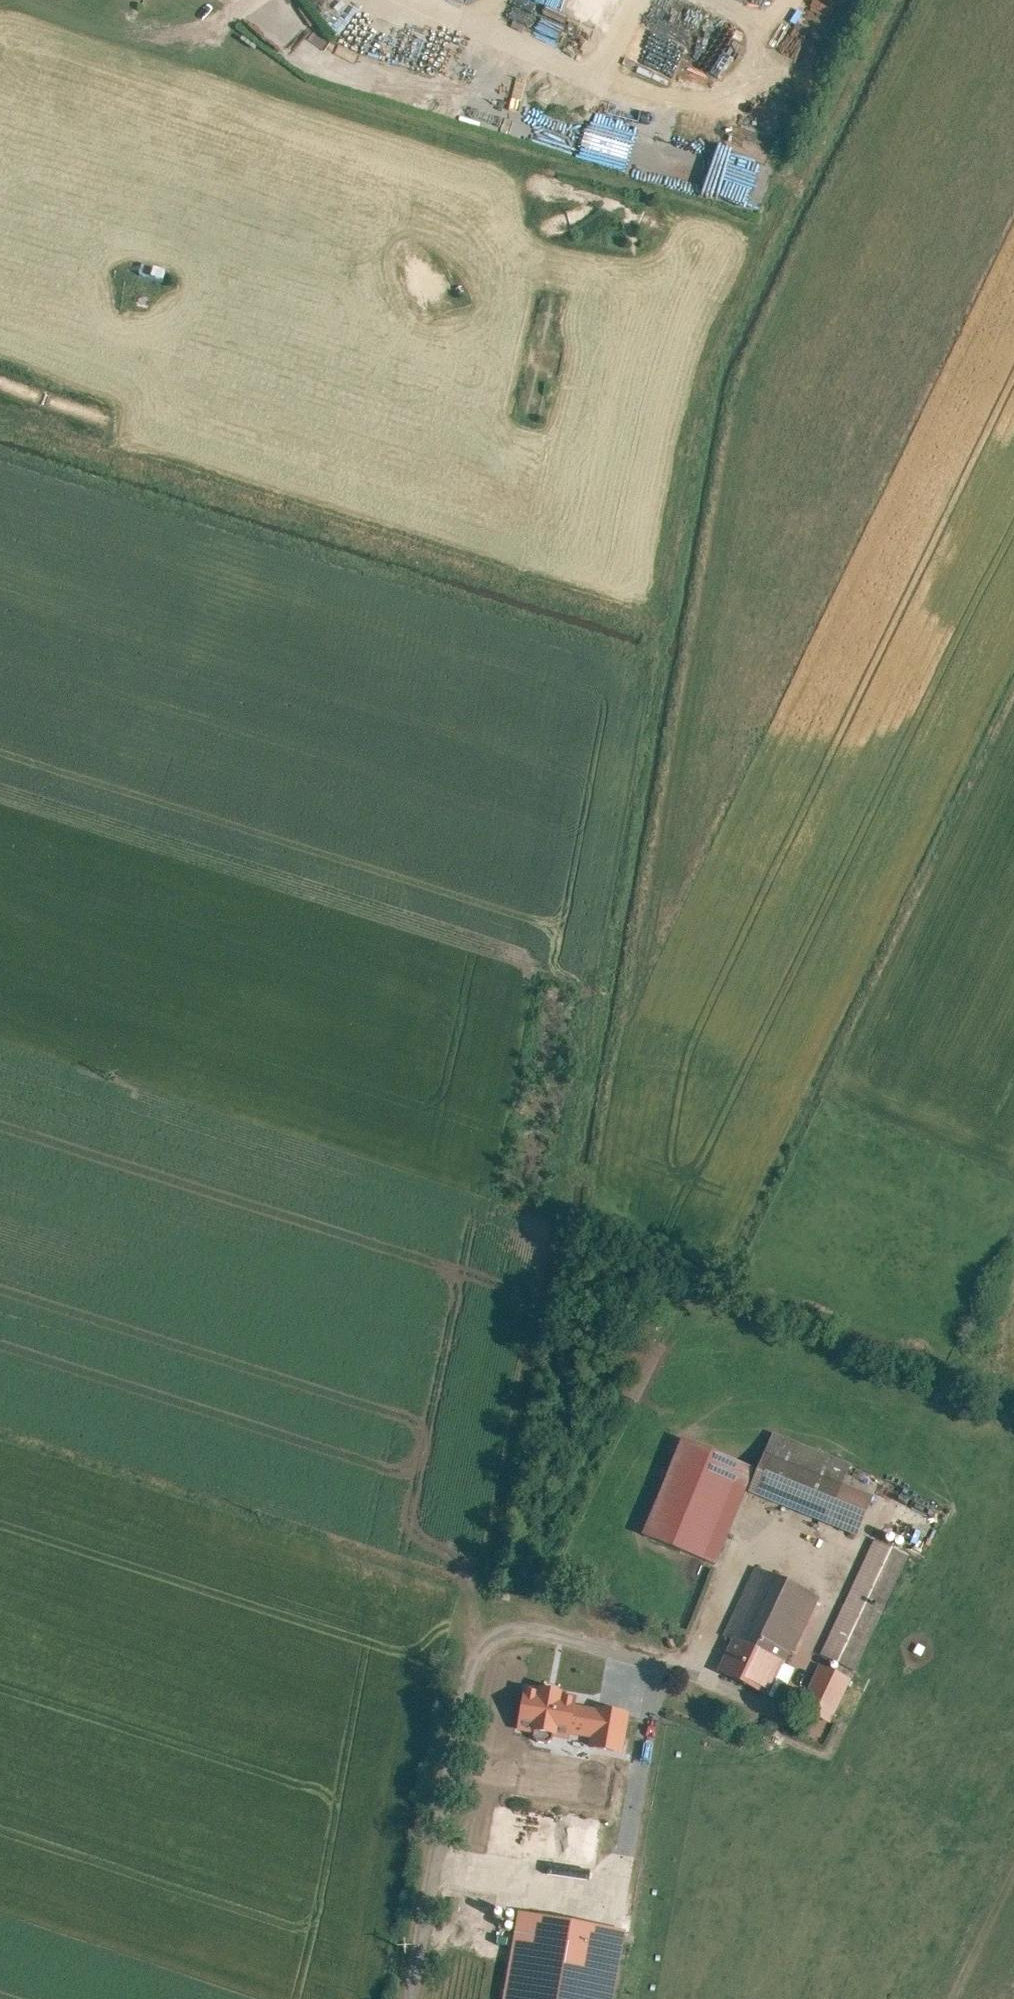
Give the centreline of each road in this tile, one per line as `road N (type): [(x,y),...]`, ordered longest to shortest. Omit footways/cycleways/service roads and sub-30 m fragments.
road 1 (unclassified): [(392,1998),(461,1645),(516,1623),(607,1646)]

